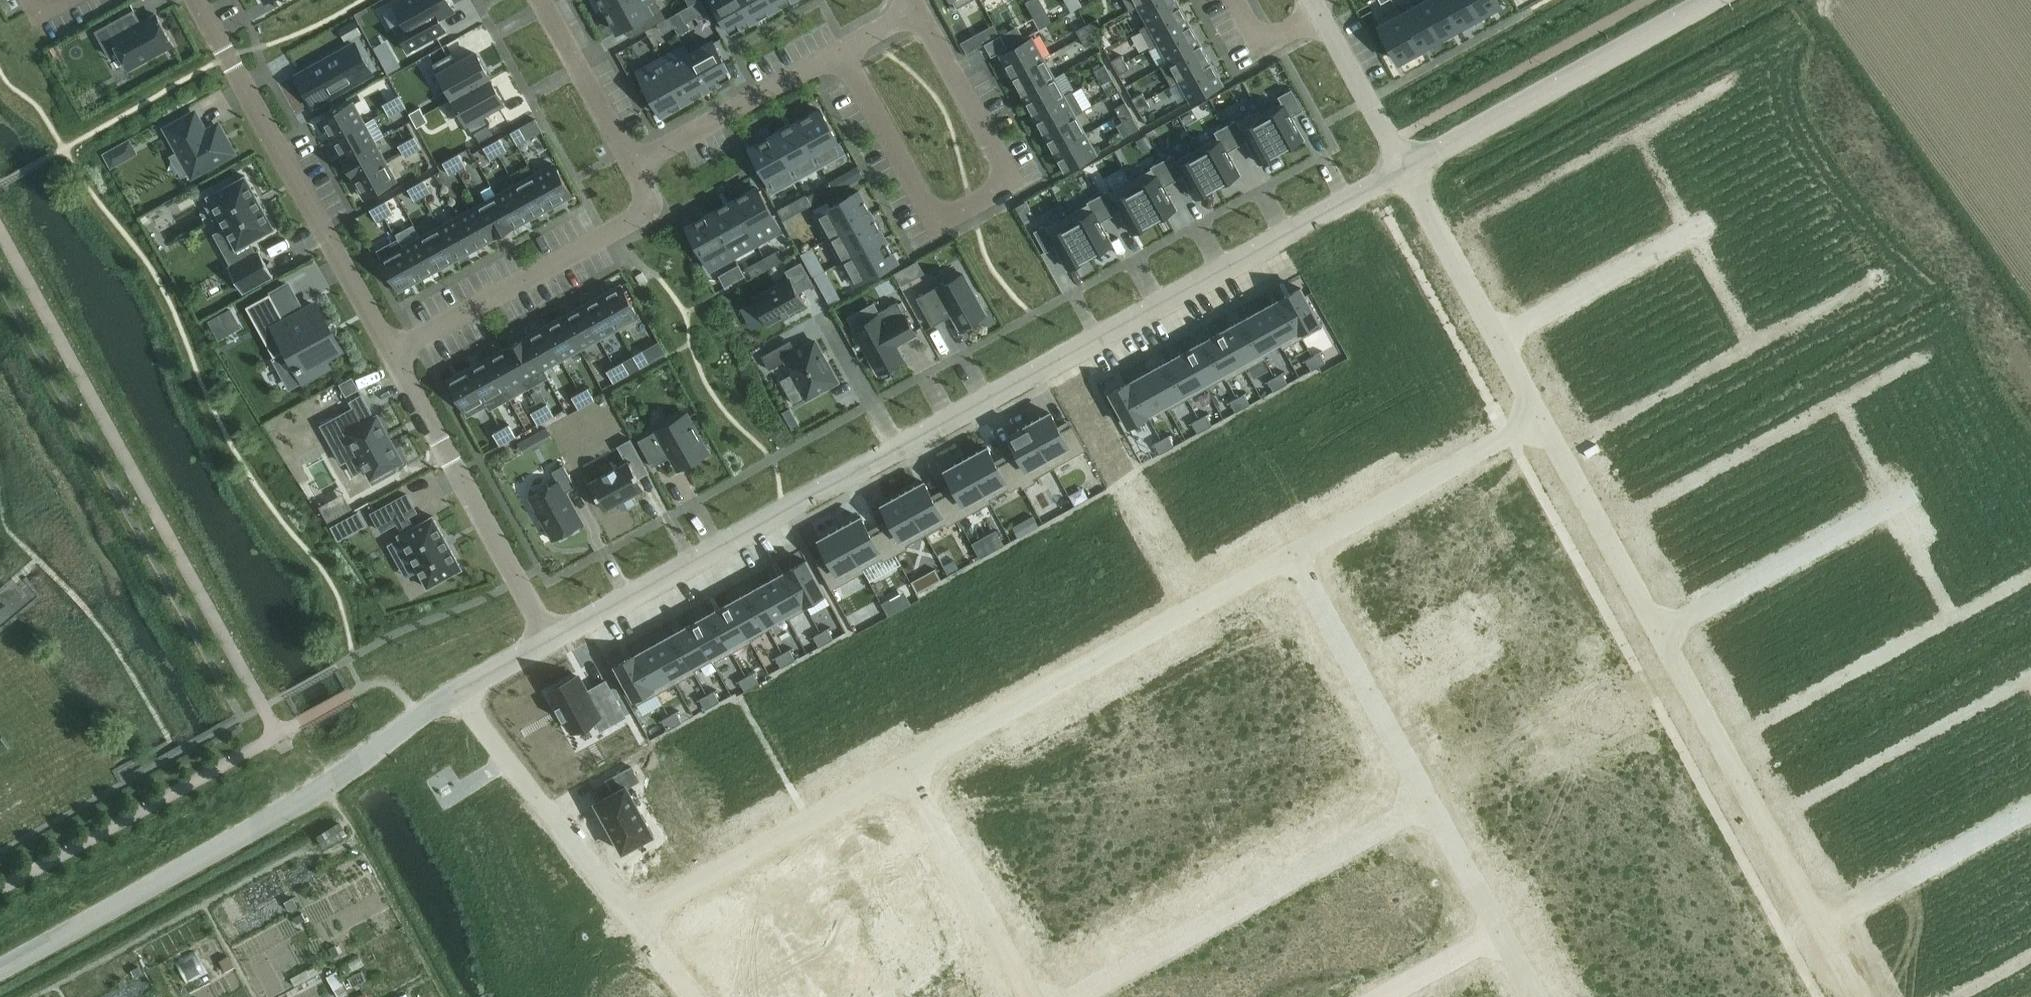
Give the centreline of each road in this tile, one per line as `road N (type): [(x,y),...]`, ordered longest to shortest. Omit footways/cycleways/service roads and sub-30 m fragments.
road 1 (tertiary): [(0,968),(314,795),(458,691)]
road 2 (residential): [(916,6),(1011,182),(939,220),(840,51)]
road 3 (residential): [(1064,996),(1428,799)]
road 4 (residential): [(393,354),(197,0)]
road 5 (tertiary): [(1056,359),(1406,165)]
road 6 (tertiary): [(549,640),(897,447)]
road 7 (residential): [(393,354),(655,208),(634,162)]
road 8 (tertiary): [(1406,165),(1709,0)]
road 9 (residential): [(1200,604),(901,769)]
road 10 (residential): [(1661,632),(1822,925)]
road 11 (residential): [(549,640),(393,354)]
road 12 (residential): [(901,769),(634,917)]
road 13 (residential): [(634,917),(458,691)]
road 14 (residential): [(1200,604),(1056,359)]
road 15 (residential): [(1541,417),(1293,552)]
road 16 (residential): [(1293,552),(1428,799)]
road 17 (residential): [(1661,632),(1902,499)]
road 18 (residential): [(1026,996),(901,769)]
road 19 (residential): [(1541,417),(1661,632)]
road 20 (residential): [(2030,810),(1822,925)]
road 21 (residential): [(634,162),(840,51)]
road 22 (residential): [(1698,228),(1498,338)]
road 23 (residential): [(1406,165),(1498,338)]
road 24 (residential): [(634,162),(544,0)]
road 25 (tertiary): [(897,447),(1056,359)]
road 26 (residential): [(1406,165),(1322,15)]
road 27 (residential): [(1428,799),(1501,932)]
road 28 (residential): [(897,447),(826,318)]
road 29 (residential): [(1378,996),(1501,932)]

